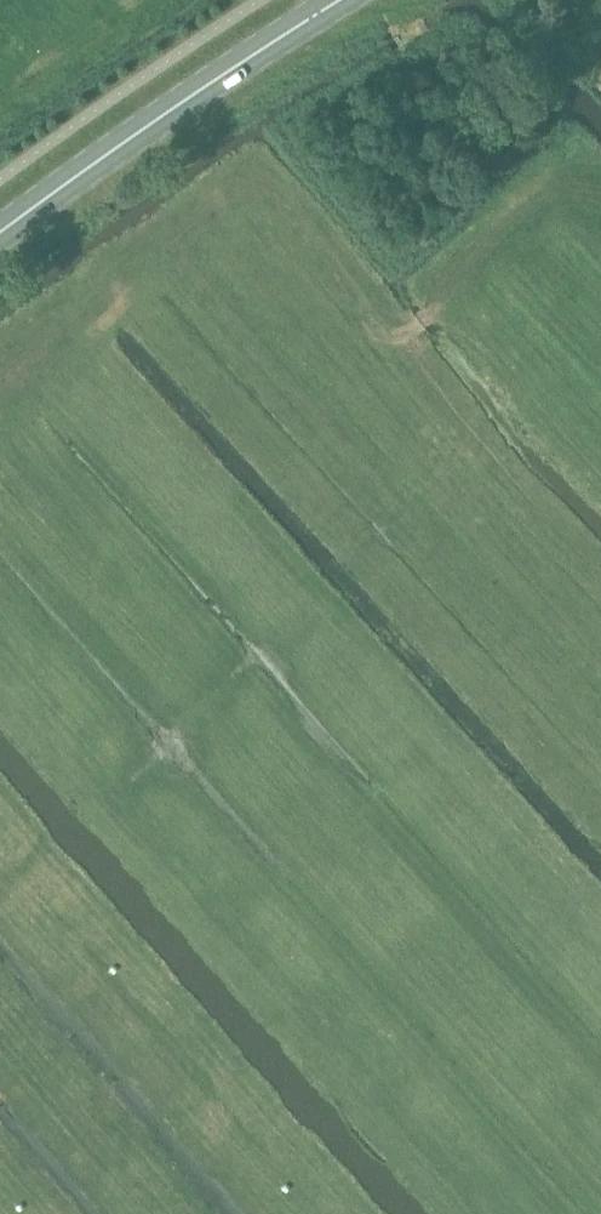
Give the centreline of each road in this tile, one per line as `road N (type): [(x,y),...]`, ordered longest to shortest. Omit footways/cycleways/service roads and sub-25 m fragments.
road 1 (primary): [(0,236),(148,128),(347,0)]

